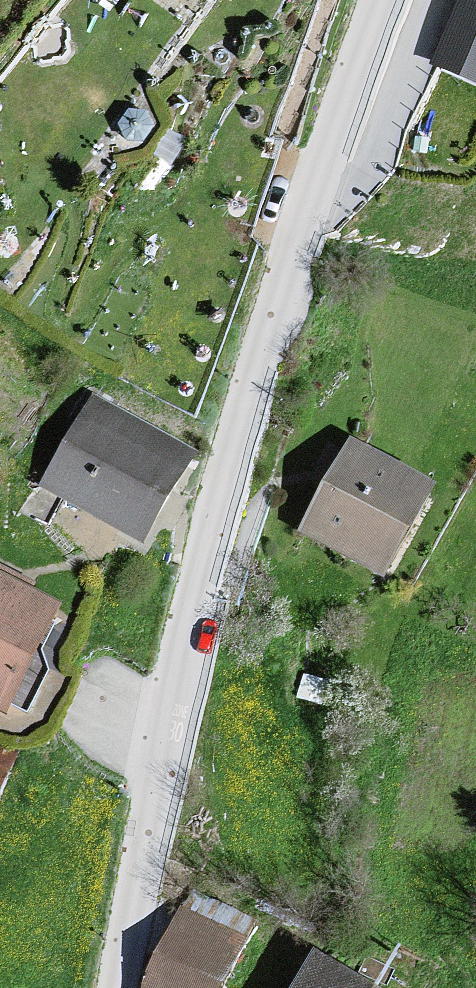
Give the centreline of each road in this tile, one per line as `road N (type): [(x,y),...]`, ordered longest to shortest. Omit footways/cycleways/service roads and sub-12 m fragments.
road 1 (residential): [(115,987),(200,574),(333,103)]

